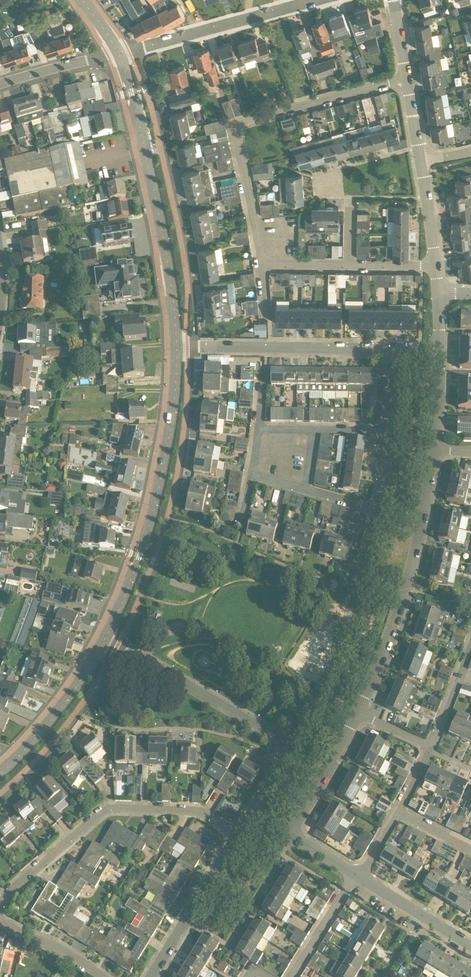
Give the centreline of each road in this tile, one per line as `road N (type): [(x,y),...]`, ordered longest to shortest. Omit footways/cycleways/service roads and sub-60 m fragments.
road 1 (residential): [(406,77),(239,125),(263,265)]
road 2 (tertiary): [(177,349),(162,226),(119,52)]
road 3 (tertiary): [(107,638),(160,484),(177,349)]
road 4 (residential): [(246,813),(291,748),(107,638)]
road 5 (residential): [(0,908),(103,811),(183,811),(231,839)]
road 6 (residential): [(358,714),(404,590),(433,450)]
road 7 (residential): [(390,353),(177,349)]
road 8 (residential): [(119,52),(314,0)]
road 9 (residential): [(263,265),(436,267)]
road 10 (residential): [(150,976),(231,839)]
road 11 (tertiary): [(19,756),(107,638)]
road 12 (residential): [(287,837),(358,714)]
road 13 (residential): [(470,948),(359,877)]
road 14 (residential): [(0,87),(119,52)]
road 15 (residential): [(292,976),(359,877)]

